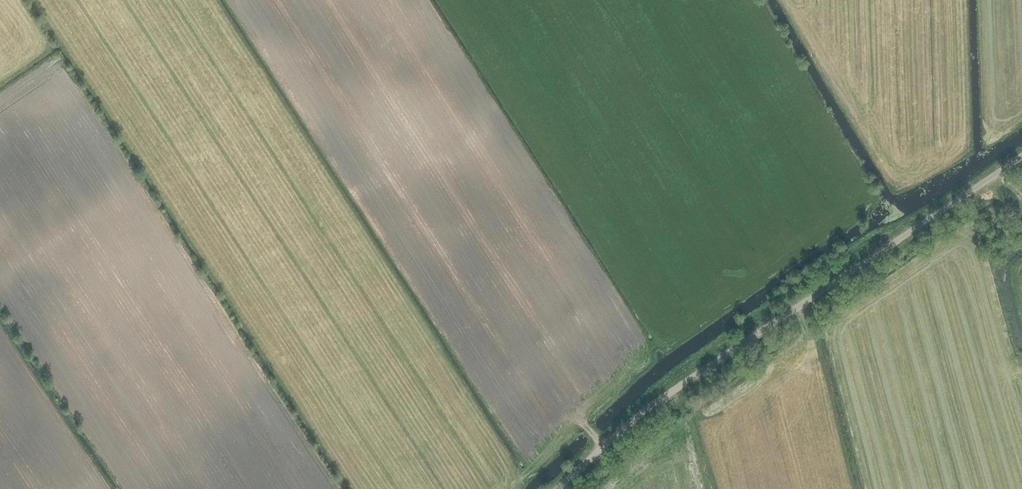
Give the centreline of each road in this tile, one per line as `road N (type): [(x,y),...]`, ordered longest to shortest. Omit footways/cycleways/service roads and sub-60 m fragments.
road 1 (unclassified): [(561,488),(666,395),(1021,156)]

